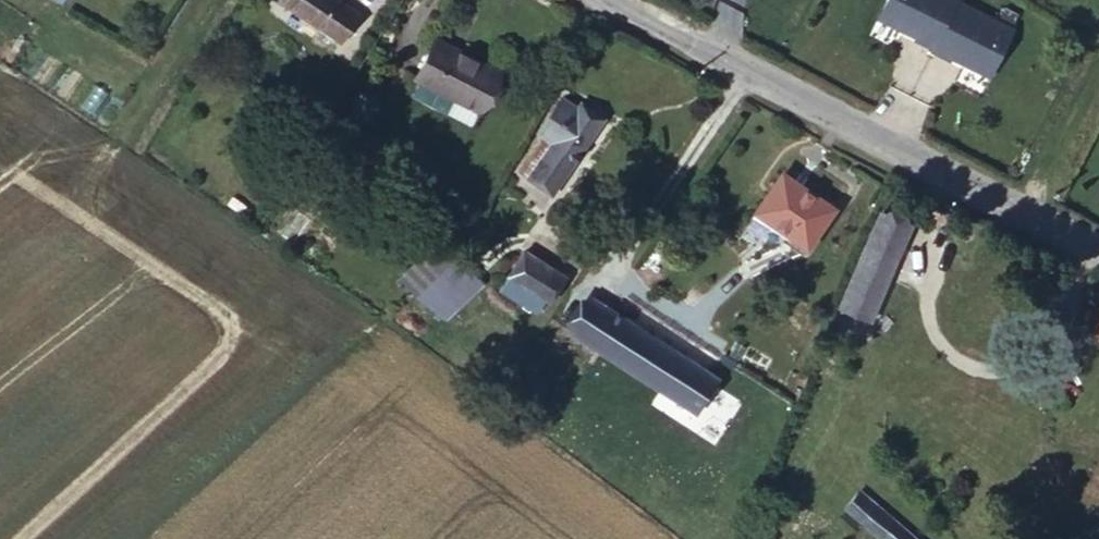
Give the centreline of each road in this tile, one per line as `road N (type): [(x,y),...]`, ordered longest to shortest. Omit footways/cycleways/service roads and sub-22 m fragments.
road 1 (tertiary): [(1098,250),(622,0)]

